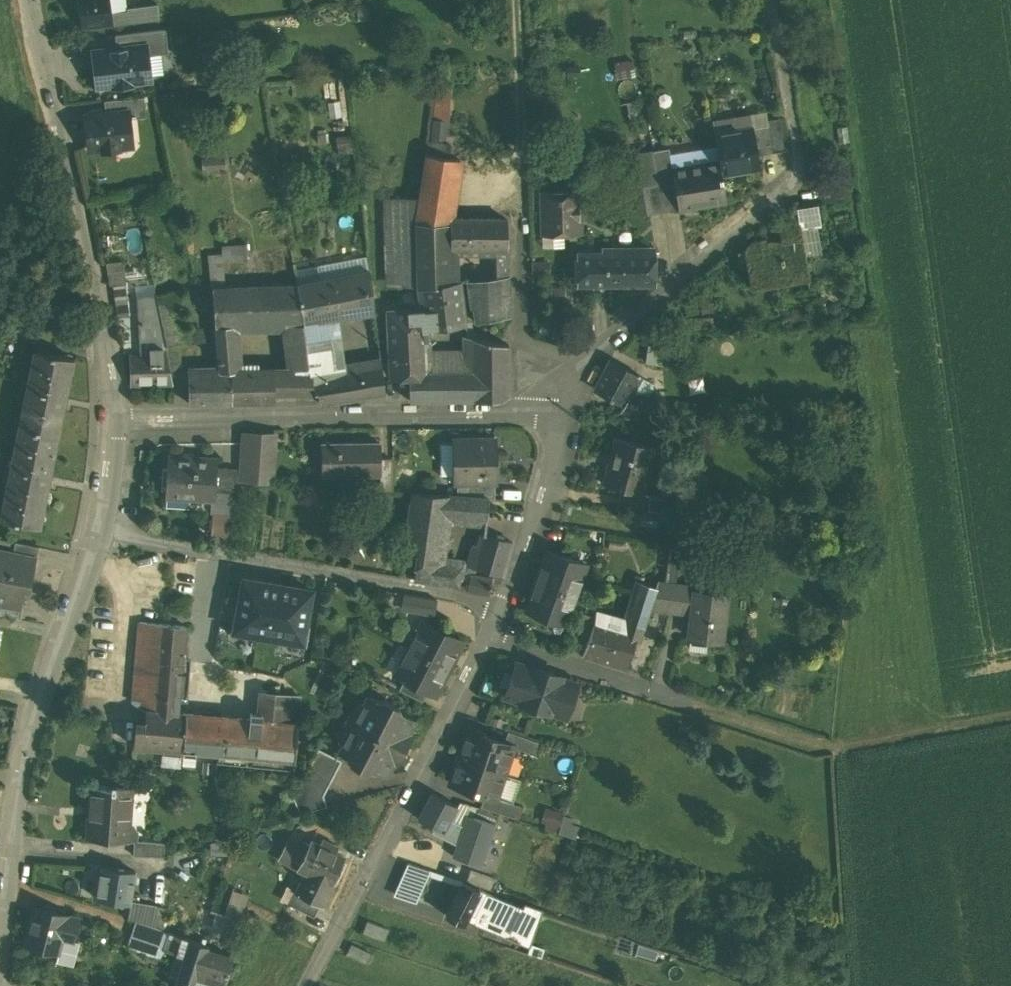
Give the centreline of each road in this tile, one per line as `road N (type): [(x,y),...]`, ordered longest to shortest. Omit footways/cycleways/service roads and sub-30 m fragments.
road 1 (residential): [(556,411),(584,366),(800,176),(767,0)]
road 2 (residential): [(110,418),(556,411)]
road 3 (residential): [(28,0),(101,329),(110,418)]
road 4 (residential): [(493,631),(463,594),(134,537),(94,544)]
road 5 (residential): [(94,544),(26,746),(0,929)]
road 6 (residential): [(493,631),(314,985)]
road 7 (track): [(711,708),(819,747),(1010,714)]
road 8 (residential): [(493,631),(534,653),(711,708)]
road 9 (residential): [(493,631),(548,476),(556,411)]
road 10 (residential): [(110,418),(94,544)]

